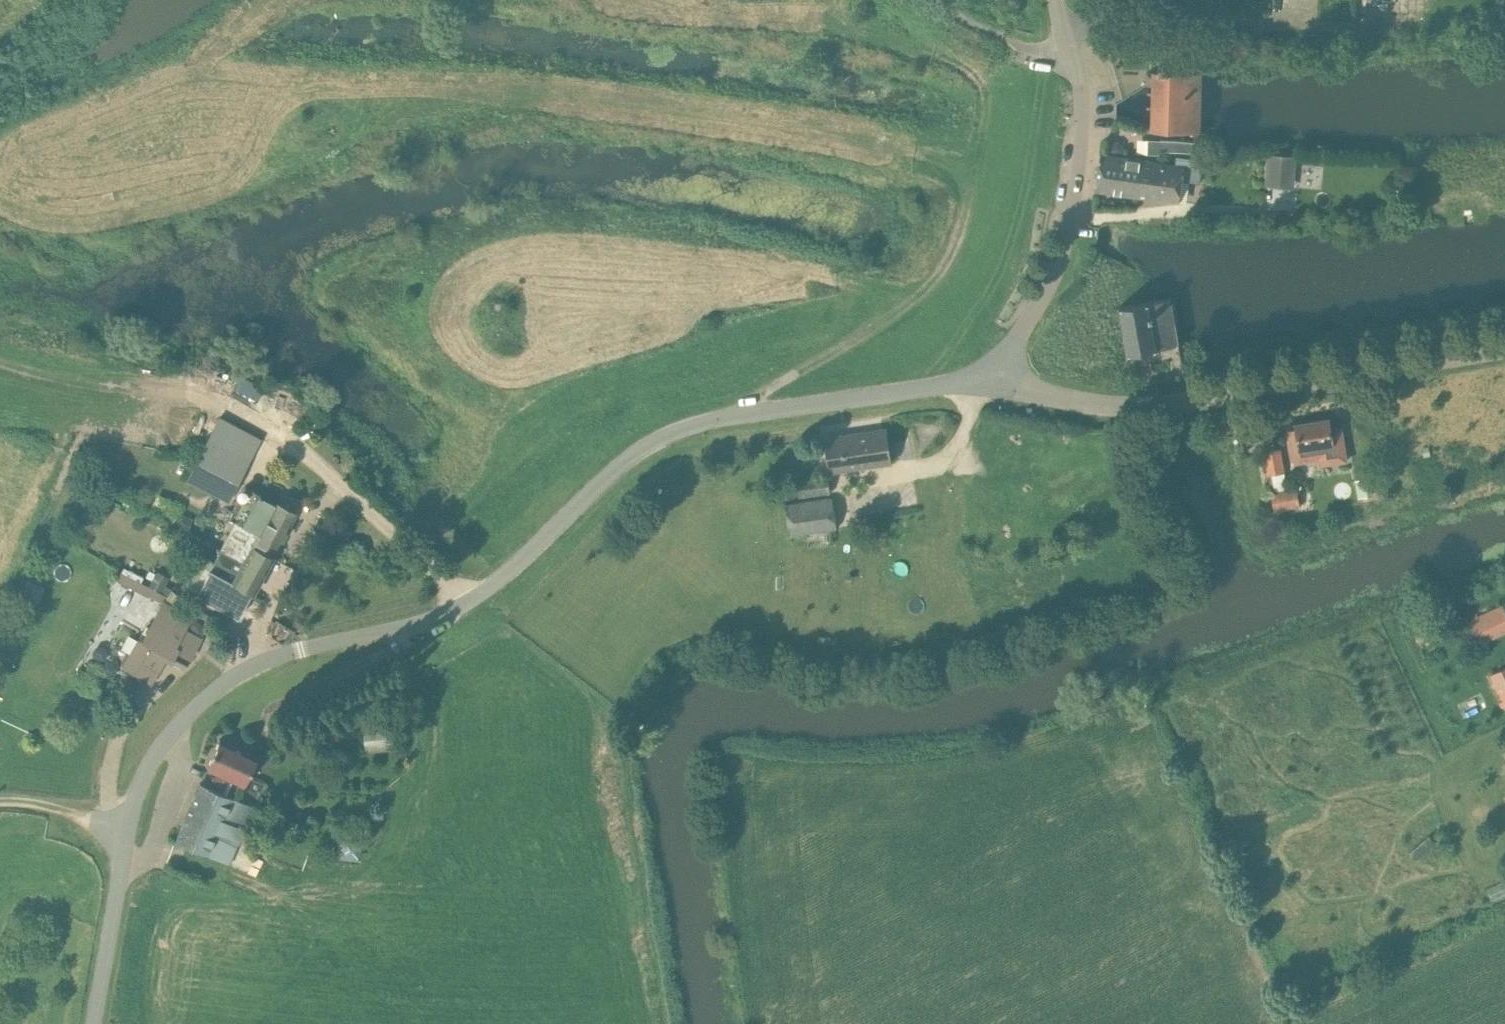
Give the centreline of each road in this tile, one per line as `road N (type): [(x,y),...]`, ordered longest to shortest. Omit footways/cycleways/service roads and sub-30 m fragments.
road 1 (unclassified): [(94,1023),(139,787),(167,737),(224,682),(301,649),(464,605),(649,443),(728,417),(924,388),(985,367)]
road 2 (unclassified): [(1504,349),(1157,405),(1067,400),(985,367)]
road 3 (unclassified): [(985,367),(1042,295),(1074,185),(1082,102),(1059,0)]
road 4 (track): [(201,396),(317,461),(464,605)]
road 5 (track): [(728,417),(901,313)]

